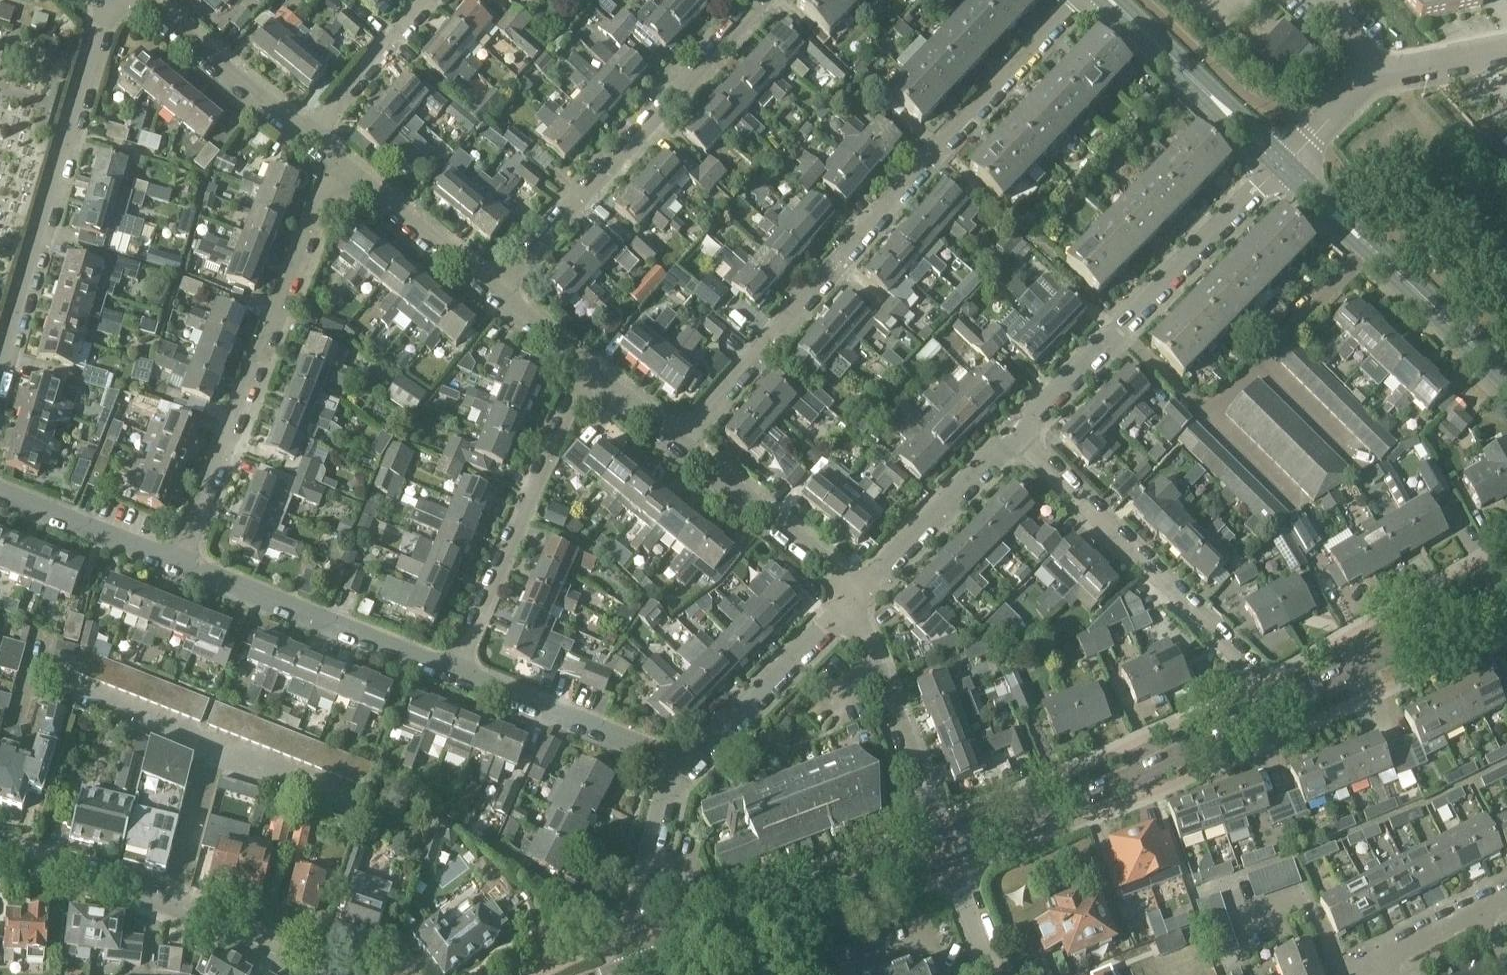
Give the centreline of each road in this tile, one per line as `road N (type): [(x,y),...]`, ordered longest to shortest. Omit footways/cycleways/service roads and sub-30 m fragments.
road 1 (residential): [(682,436),(1077,0)]
road 2 (residential): [(337,150),(184,565)]
road 3 (residential): [(0,377),(117,0)]
road 4 (residential): [(759,0),(502,285)]
road 5 (residential): [(1276,708),(1258,670),(1135,558),(1018,431)]
road 6 (residential): [(1018,431),(1279,159)]
road 7 (secondary): [(947,850),(1276,708)]
road 8 (residential): [(461,677),(589,361)]
road 9 (residential): [(312,974),(178,901),(0,849)]
road 10 (secondary): [(653,960),(947,850)]
road 11 (secondary): [(1506,372),(1279,159)]
road 12 (residential): [(461,677),(184,565)]
road 13 (secondary): [(1276,708),(1506,595)]
road 14 (residential): [(860,585),(679,766)]
road 15 (residential): [(679,766),(461,677)]
road 16 (residential): [(860,585),(682,436)]
road 17 (secondary): [(1279,159),(1113,0)]
road 18 (residential): [(860,585),(1018,431)]
road 19 (residential): [(502,285),(337,150)]
road 20 (residential): [(311,130),(148,0)]
road 21 (residential): [(947,850),(879,653)]
road 22 (residential): [(679,766),(657,819),(643,895),(653,960)]
road 23 (residential): [(184,565),(0,495)]
road 24 (residential): [(311,130),(428,0)]
road 25 (residential): [(1383,974),(1376,959),(1484,908)]
road 26 (residential): [(995,974),(947,850)]
road 27 (residential): [(1279,159),(1382,77)]
road 28 (unclassified): [(1382,77),(1506,54)]

